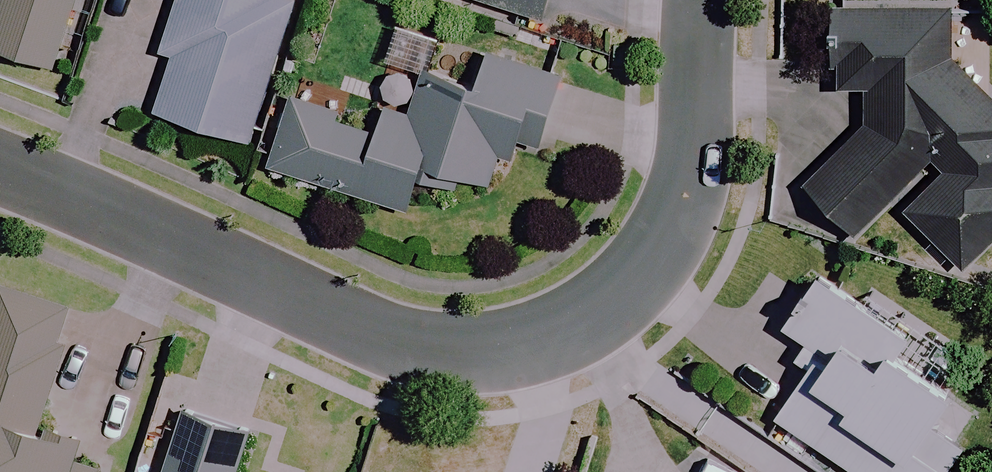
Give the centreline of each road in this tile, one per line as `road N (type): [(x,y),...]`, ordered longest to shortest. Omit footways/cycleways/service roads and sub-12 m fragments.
road 1 (residential): [(700,0),(688,171),(646,258),(585,320),(534,341),(401,347),(0,173)]

